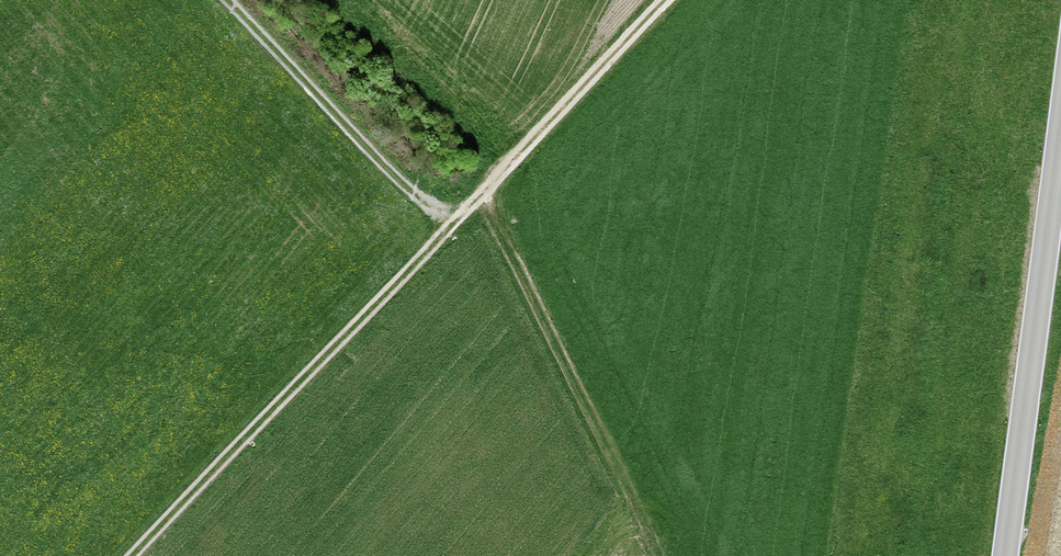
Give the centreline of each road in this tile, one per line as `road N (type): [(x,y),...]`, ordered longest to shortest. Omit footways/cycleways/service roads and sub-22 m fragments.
road 1 (track): [(665,0),(133,555)]
road 2 (tertiary): [(1060,128),(1006,555)]
road 3 (track): [(450,225),(229,0)]

